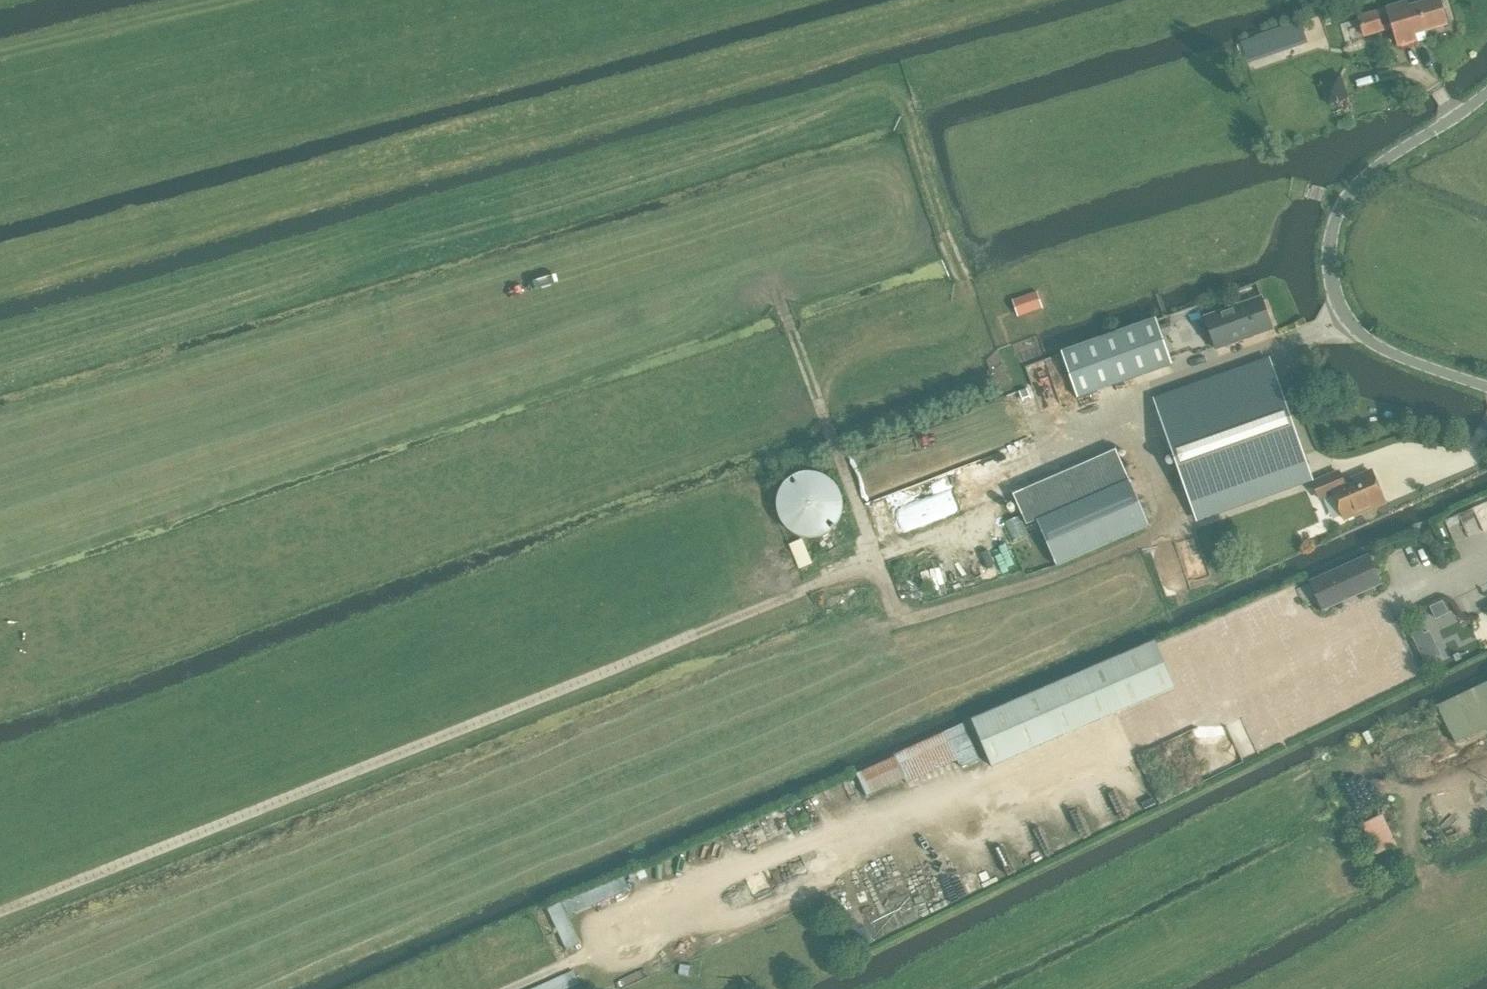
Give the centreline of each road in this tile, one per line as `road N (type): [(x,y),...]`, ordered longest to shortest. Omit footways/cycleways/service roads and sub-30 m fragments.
road 1 (track): [(1089,415),(981,520),(0,911)]
road 2 (unclassified): [(1486,94),(1370,168),(1348,195),(1329,244),(1337,303),(1363,336),(1486,387)]

